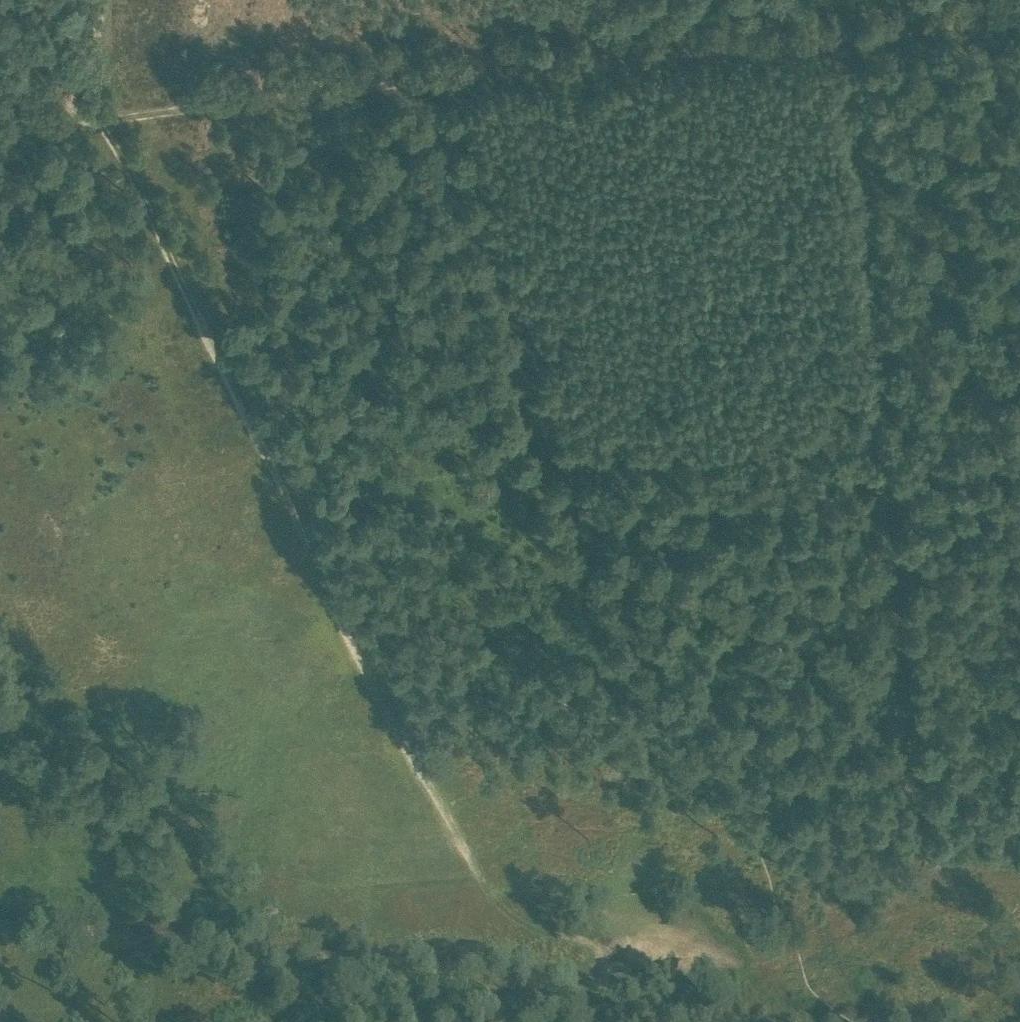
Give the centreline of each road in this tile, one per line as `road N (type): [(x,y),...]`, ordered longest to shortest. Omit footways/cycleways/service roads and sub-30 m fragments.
road 1 (track): [(95,117),(1019,16)]
road 2 (track): [(95,117),(117,140),(158,219),(322,576)]
road 3 (track): [(448,822),(346,640),(322,576)]
road 4 (track): [(591,941),(542,934),(503,910),(448,822)]

